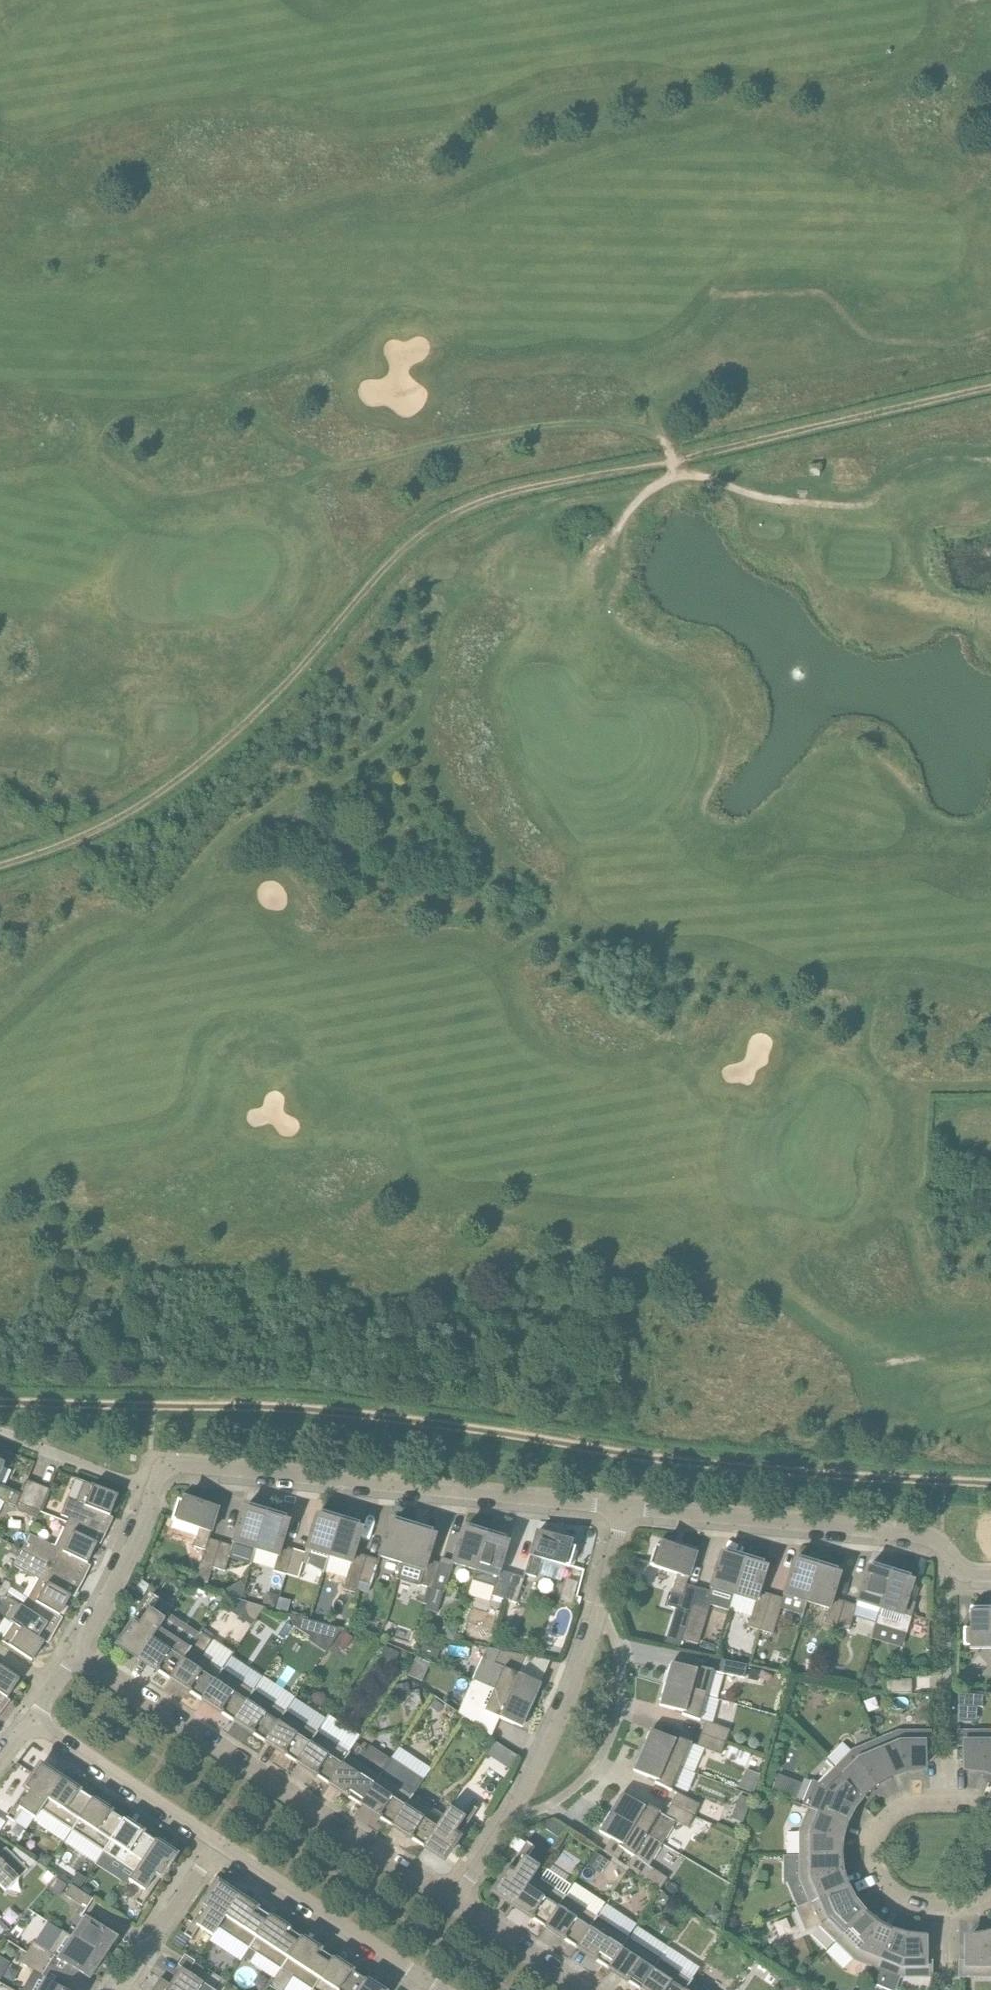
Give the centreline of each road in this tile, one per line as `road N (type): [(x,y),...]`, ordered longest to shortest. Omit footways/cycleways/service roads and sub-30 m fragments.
road 1 (track): [(0,867),(114,821),(183,778),(268,703),(403,548),(479,501),(990,388)]
road 2 (track): [(990,1479),(805,1467),(325,1406),(0,1398)]
road 3 (residential): [(150,1493),(155,1474),(178,1462),(625,1510)]
road 4 (residential): [(452,1906),(76,1660)]
road 5 (residential): [(452,1906),(547,1752),(598,1613),(625,1510)]
road 6 (residential): [(625,1510),(902,1535),(943,1548),(959,1575),(990,1578)]
road 7 (residential): [(990,1900),(904,1900),(881,1884),(870,1853),(879,1824),(905,1807),(990,1810)]
road 8 (residential): [(215,1845),(436,1989)]
road 9 (residential): [(32,1724),(215,1845)]
road 10 (residential): [(76,1660),(120,1578),(150,1493)]
road 11 (residential): [(119,1989),(215,1845)]
road 12 (residential): [(150,1493),(0,1440)]
road 13 (residential): [(577,1989),(452,1906)]

